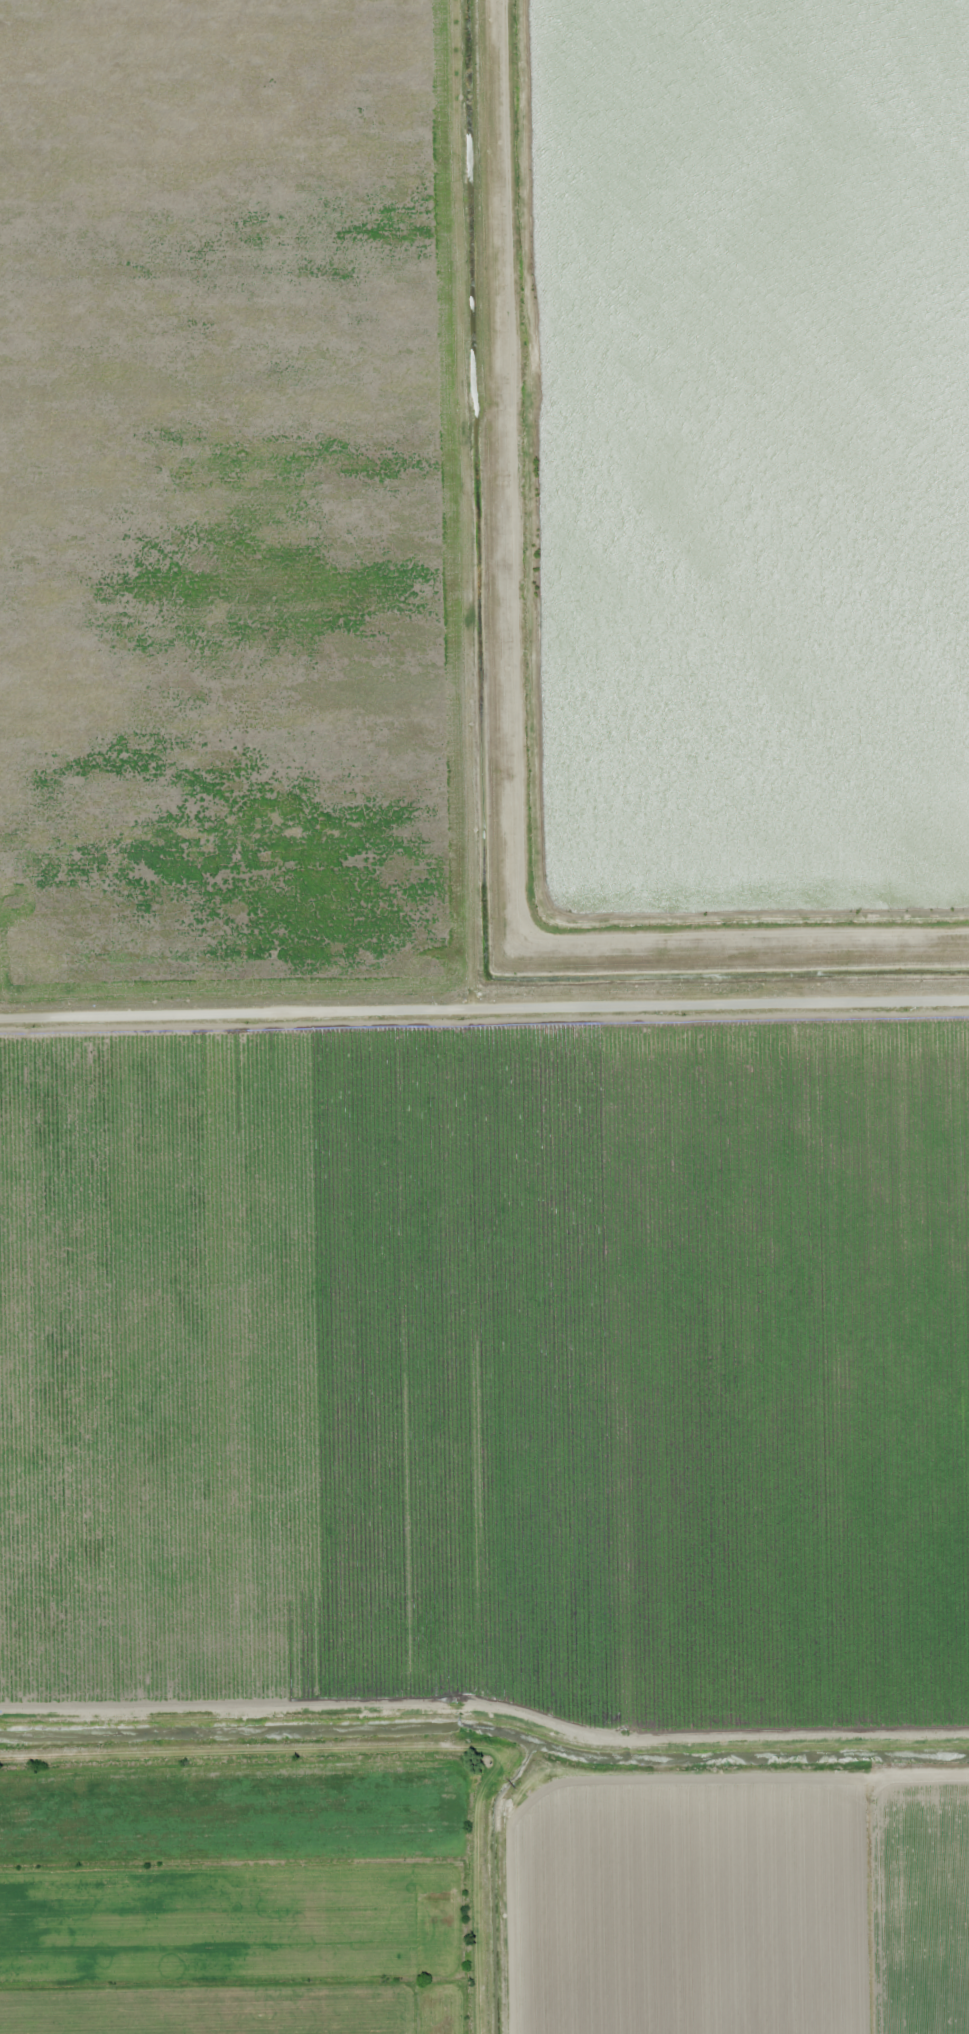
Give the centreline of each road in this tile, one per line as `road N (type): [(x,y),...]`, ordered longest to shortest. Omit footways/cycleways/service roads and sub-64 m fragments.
road 1 (residential): [(968,1001),(0,1021)]

